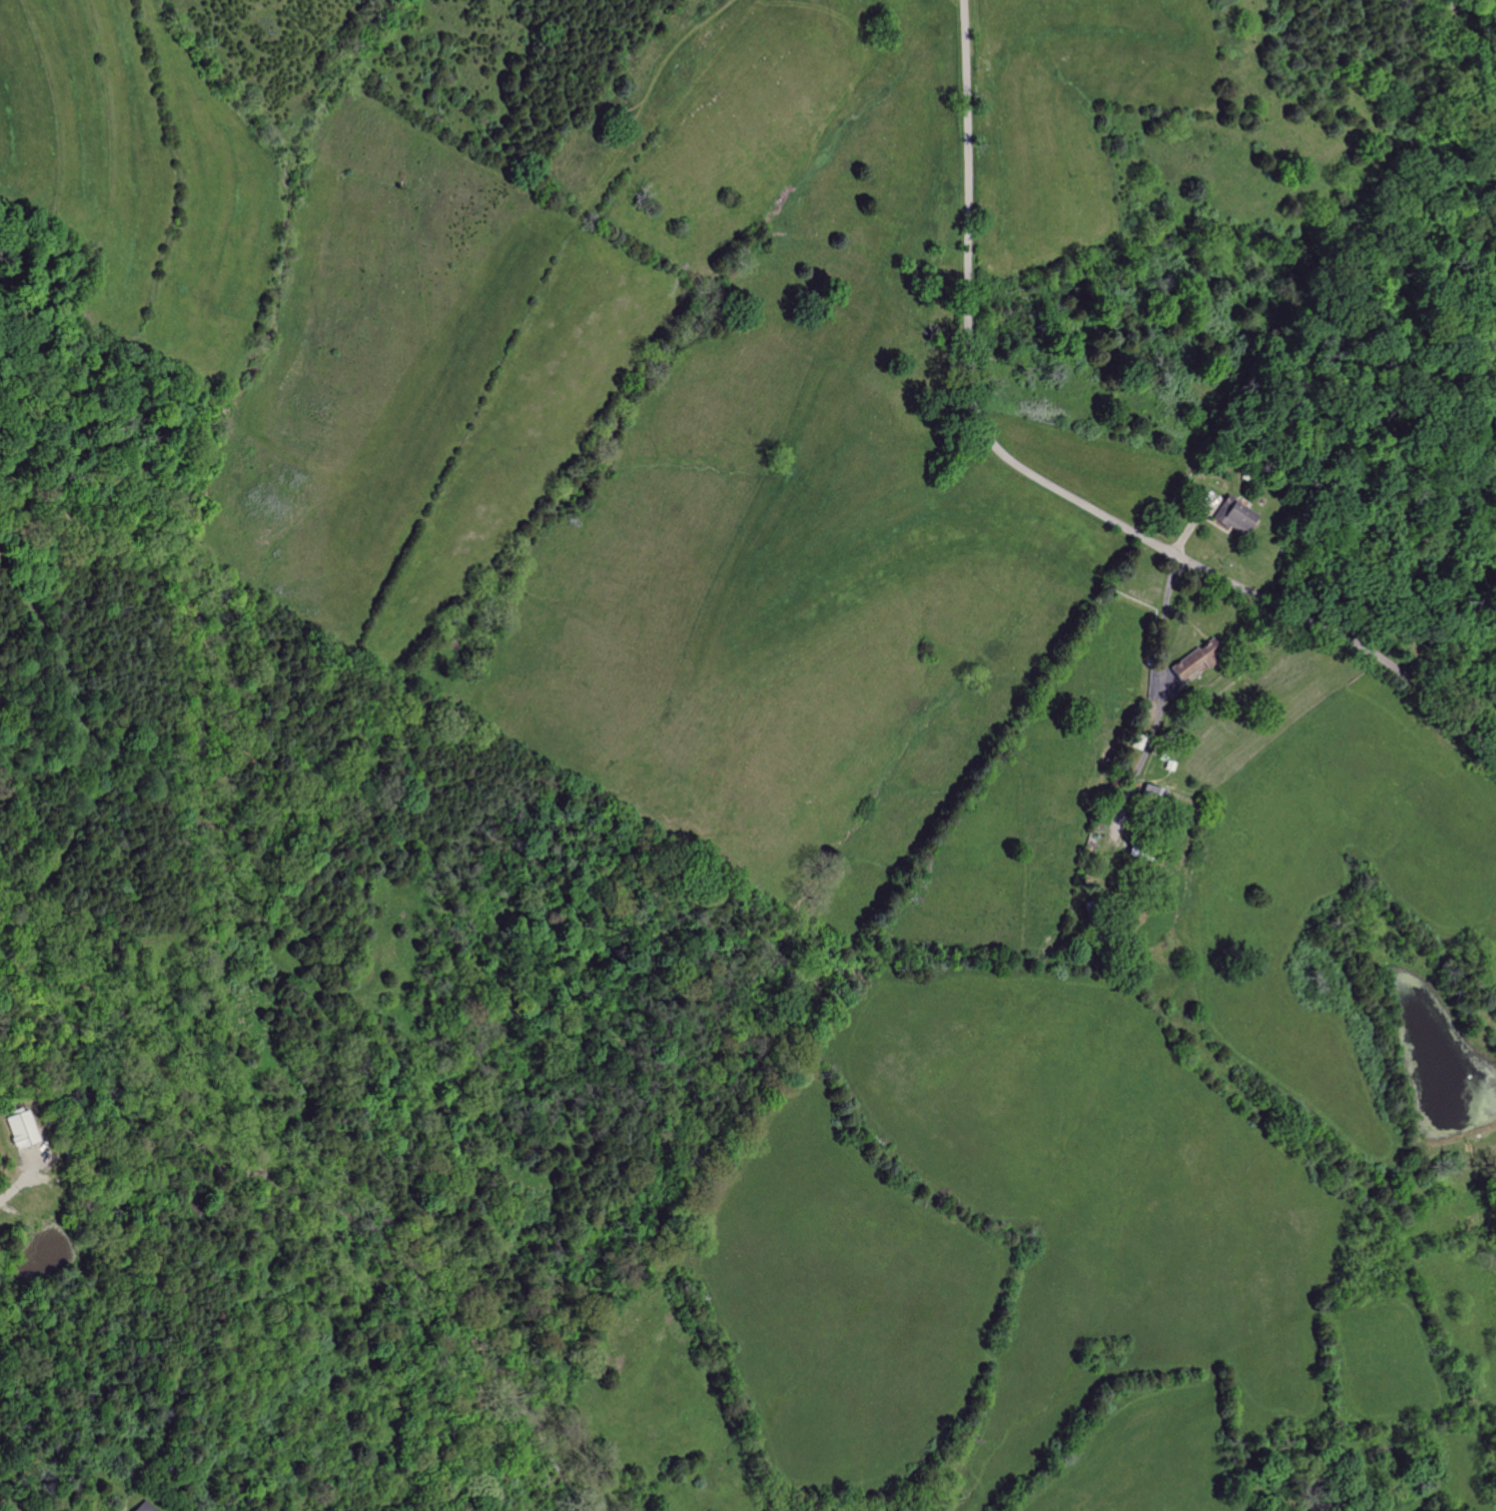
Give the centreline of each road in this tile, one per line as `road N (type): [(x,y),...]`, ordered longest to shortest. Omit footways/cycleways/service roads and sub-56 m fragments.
road 1 (residential): [(962,0),(967,324),(978,427),(1004,458),(1046,486),(1356,646),(1495,759)]

